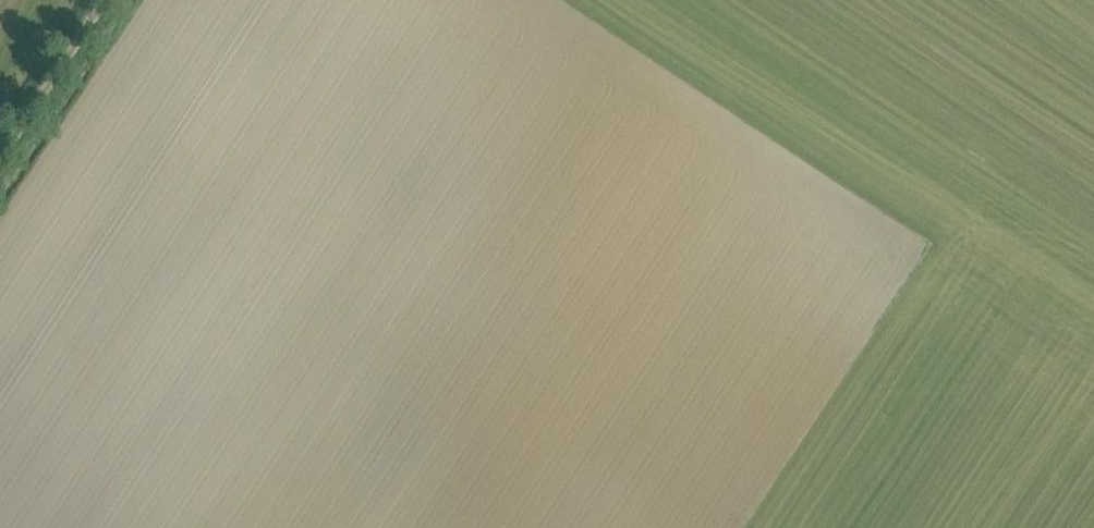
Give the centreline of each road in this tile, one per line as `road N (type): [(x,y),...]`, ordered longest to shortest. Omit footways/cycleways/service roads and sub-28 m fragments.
road 1 (track): [(105,0),(0,159)]

